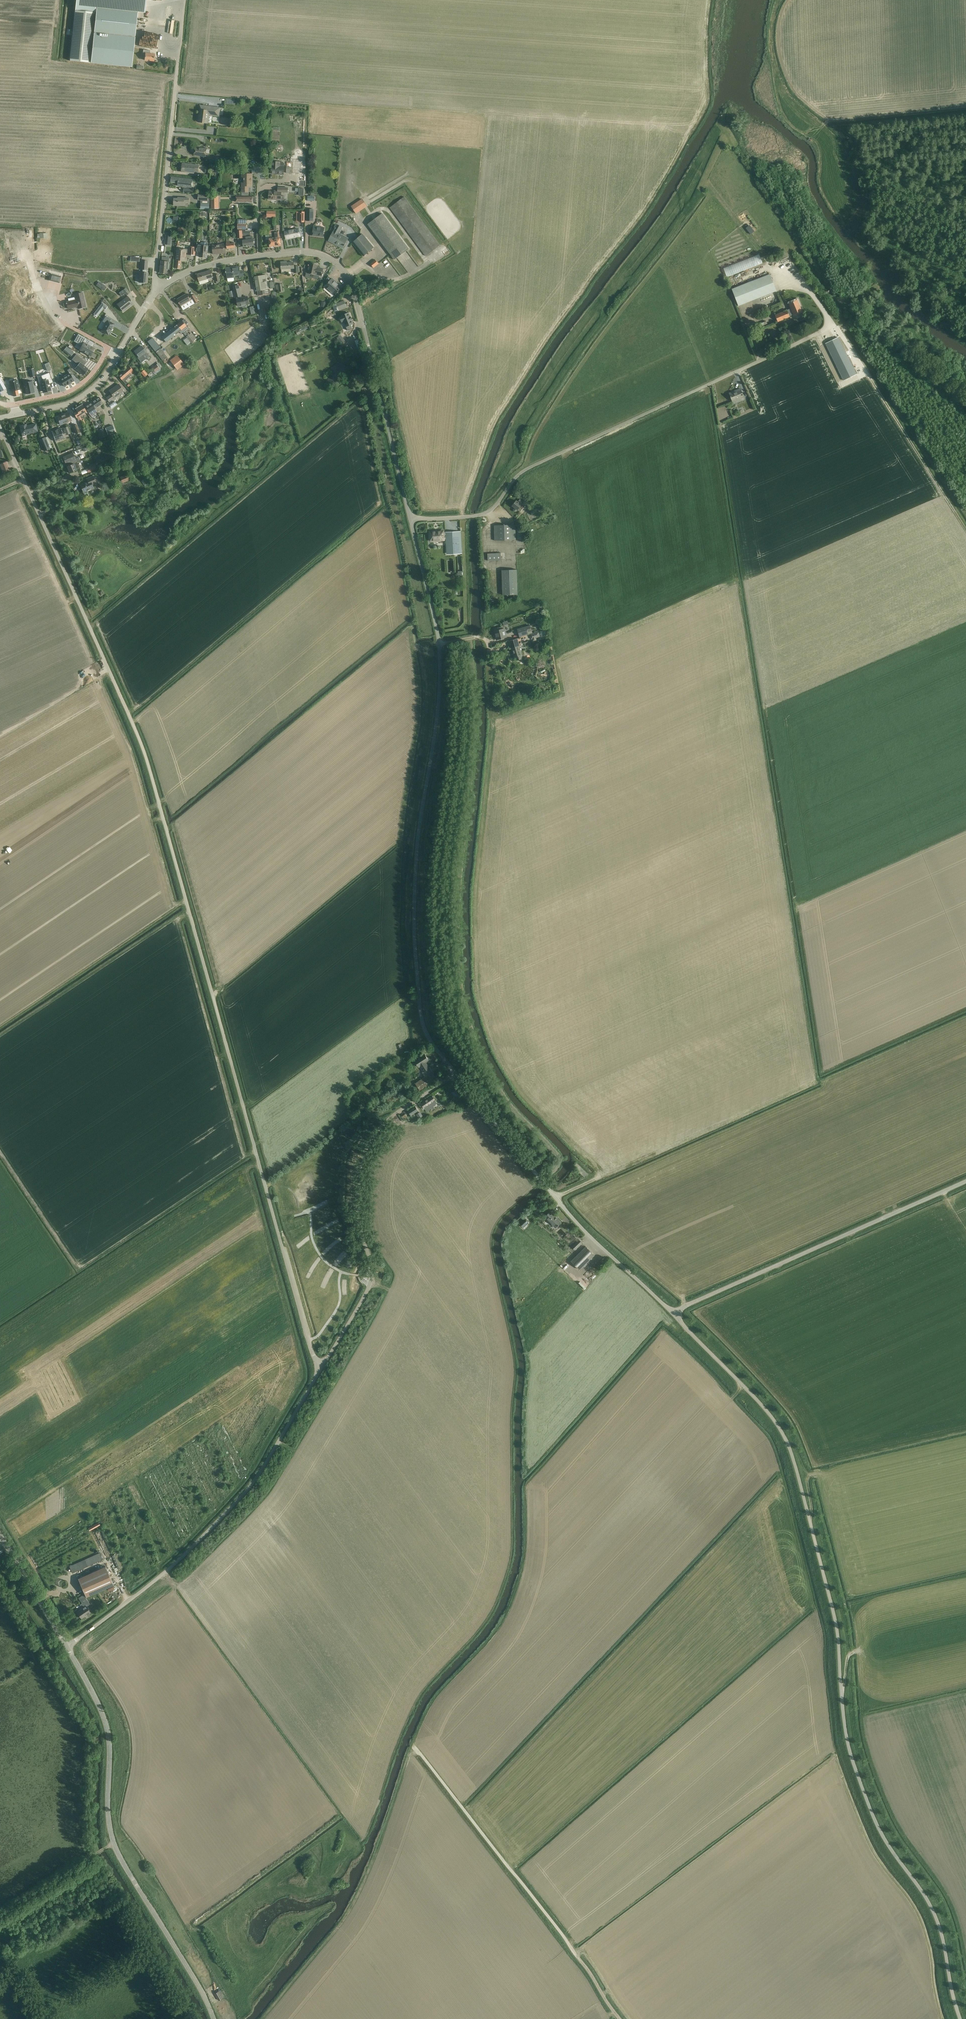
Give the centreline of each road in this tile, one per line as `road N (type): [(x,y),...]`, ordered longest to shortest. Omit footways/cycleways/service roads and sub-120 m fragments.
road 1 (unclassified): [(322,1366),(309,1341),(147,758),(19,469)]
road 2 (unclassified): [(960,2018),(935,1914),(879,1828),(850,1751),(836,1624),(791,1451),(757,1400),(674,1314)]
road 3 (unclassified): [(410,519),(442,648),(440,724),(417,883),(422,1008),(430,1040),(457,1075)]
road 4 (unclassified): [(410,519),(485,514),(525,470),(818,333)]
road 5 (unclassified): [(214,2018),(113,1842),(111,1739),(66,1647)]
road 6 (unclassified): [(66,1647),(165,1572),(245,1493),(322,1366)]
road 7 (unclassified): [(322,1366),(371,1279),(358,1208),(368,1147),(389,1119),(457,1075)]
road 8 (track): [(620,2018),(414,1746)]
road 9 (unclassified): [(674,1314),(579,1225),(457,1075)]
road 10 (unclassified): [(674,1314),(965,1181)]
road 11 (residential): [(159,290),(184,0)]
road 12 (track): [(965,528),(834,326)]
road 13 (unclassified): [(352,286),(410,519)]
road 14 (residential): [(159,290),(218,263),(304,252),(332,261),(352,286)]
road 15 (unclassified): [(66,1647),(0,1537)]
road 16 (residential): [(119,353),(109,348),(68,391),(14,404)]
road 17 (residential): [(16,415),(77,399),(119,353)]

